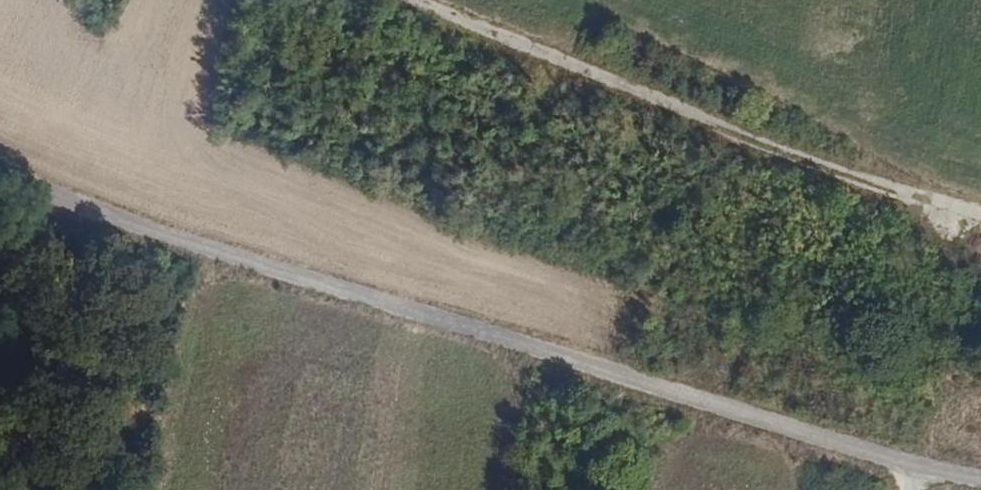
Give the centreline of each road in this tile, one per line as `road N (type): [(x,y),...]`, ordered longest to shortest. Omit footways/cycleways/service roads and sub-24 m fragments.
road 1 (unclassified): [(980,481),(900,467),(133,227),(0,175)]
road 2 (track): [(426,0),(892,191),(980,218)]

